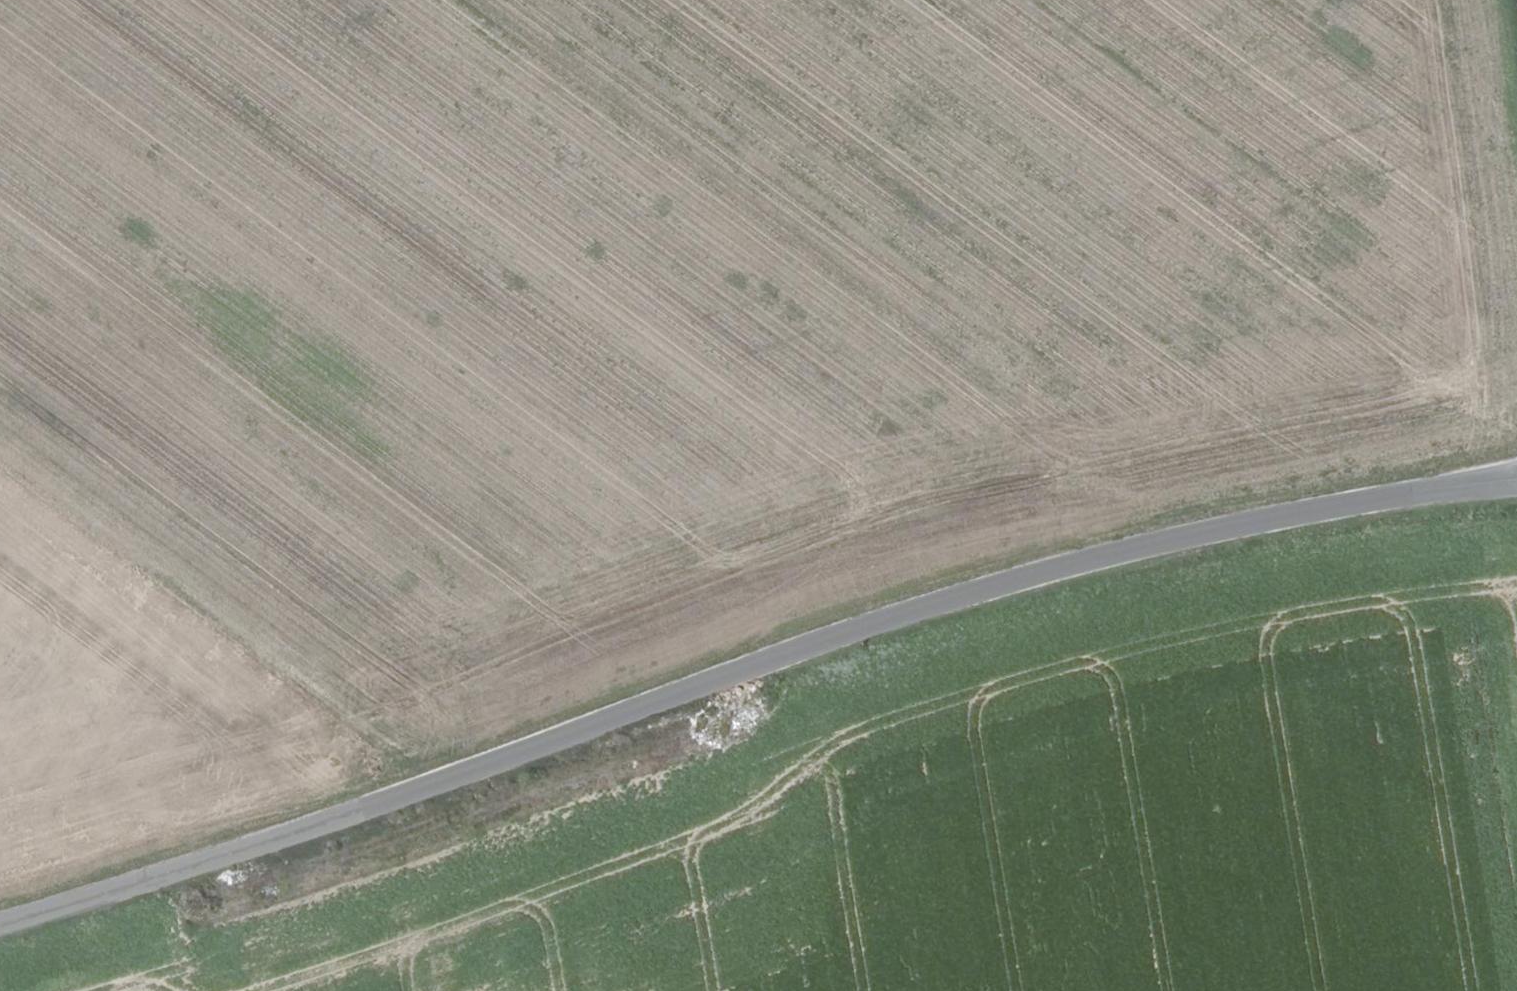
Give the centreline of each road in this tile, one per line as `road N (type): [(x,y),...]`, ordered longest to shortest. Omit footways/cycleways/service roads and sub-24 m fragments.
road 1 (unclassified): [(0,926),(273,843),(936,605),(1180,540),(1516,481)]

